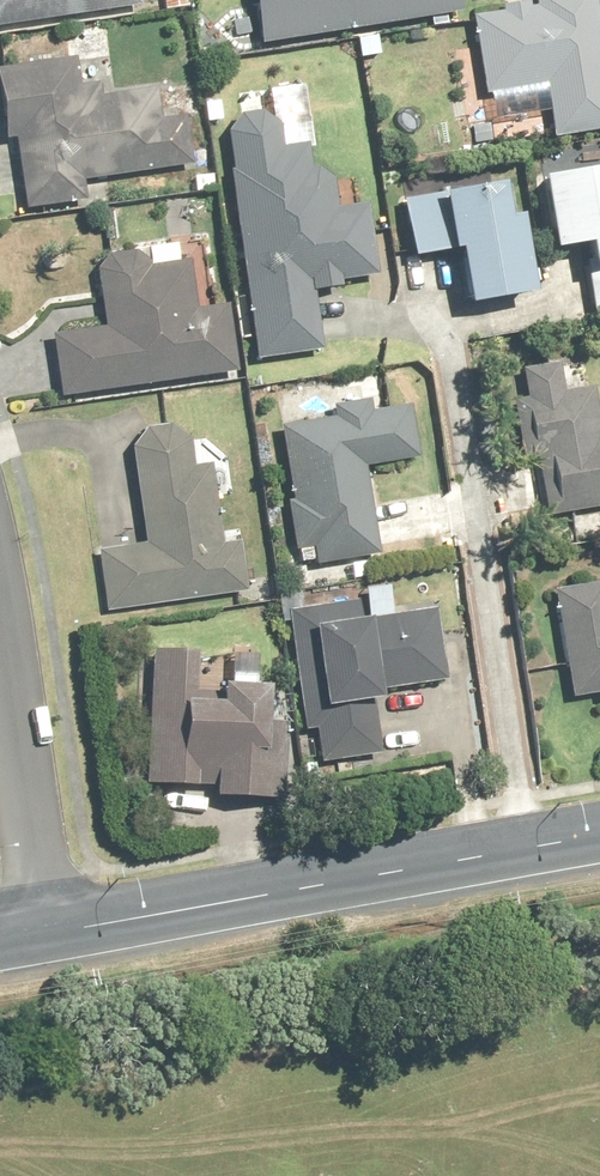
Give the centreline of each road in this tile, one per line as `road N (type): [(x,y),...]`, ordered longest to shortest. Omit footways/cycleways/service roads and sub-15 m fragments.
road 1 (tertiary): [(599,836),(45,935)]
road 2 (residential): [(0,642),(45,935)]

